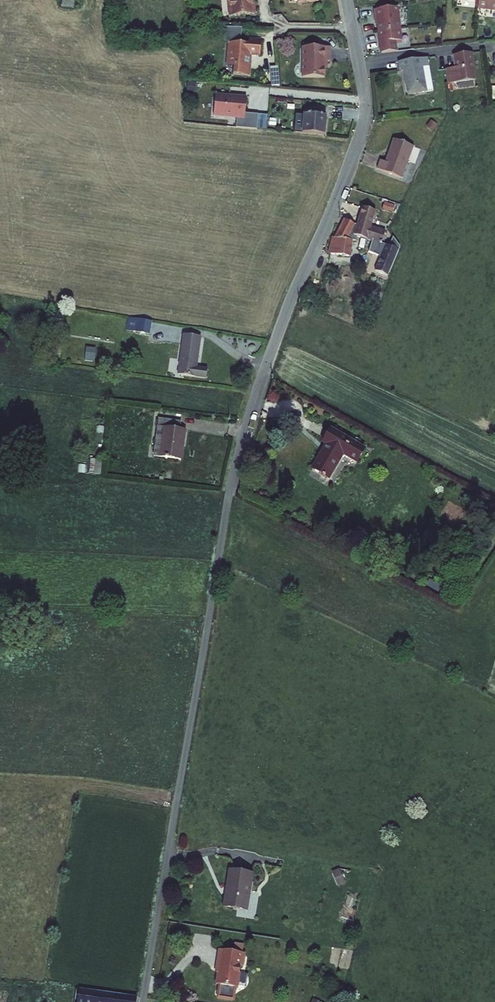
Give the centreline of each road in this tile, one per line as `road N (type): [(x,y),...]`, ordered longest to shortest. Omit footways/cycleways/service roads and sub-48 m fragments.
road 1 (residential): [(144,1001),(235,470),(284,317),(364,118),(346,0)]

